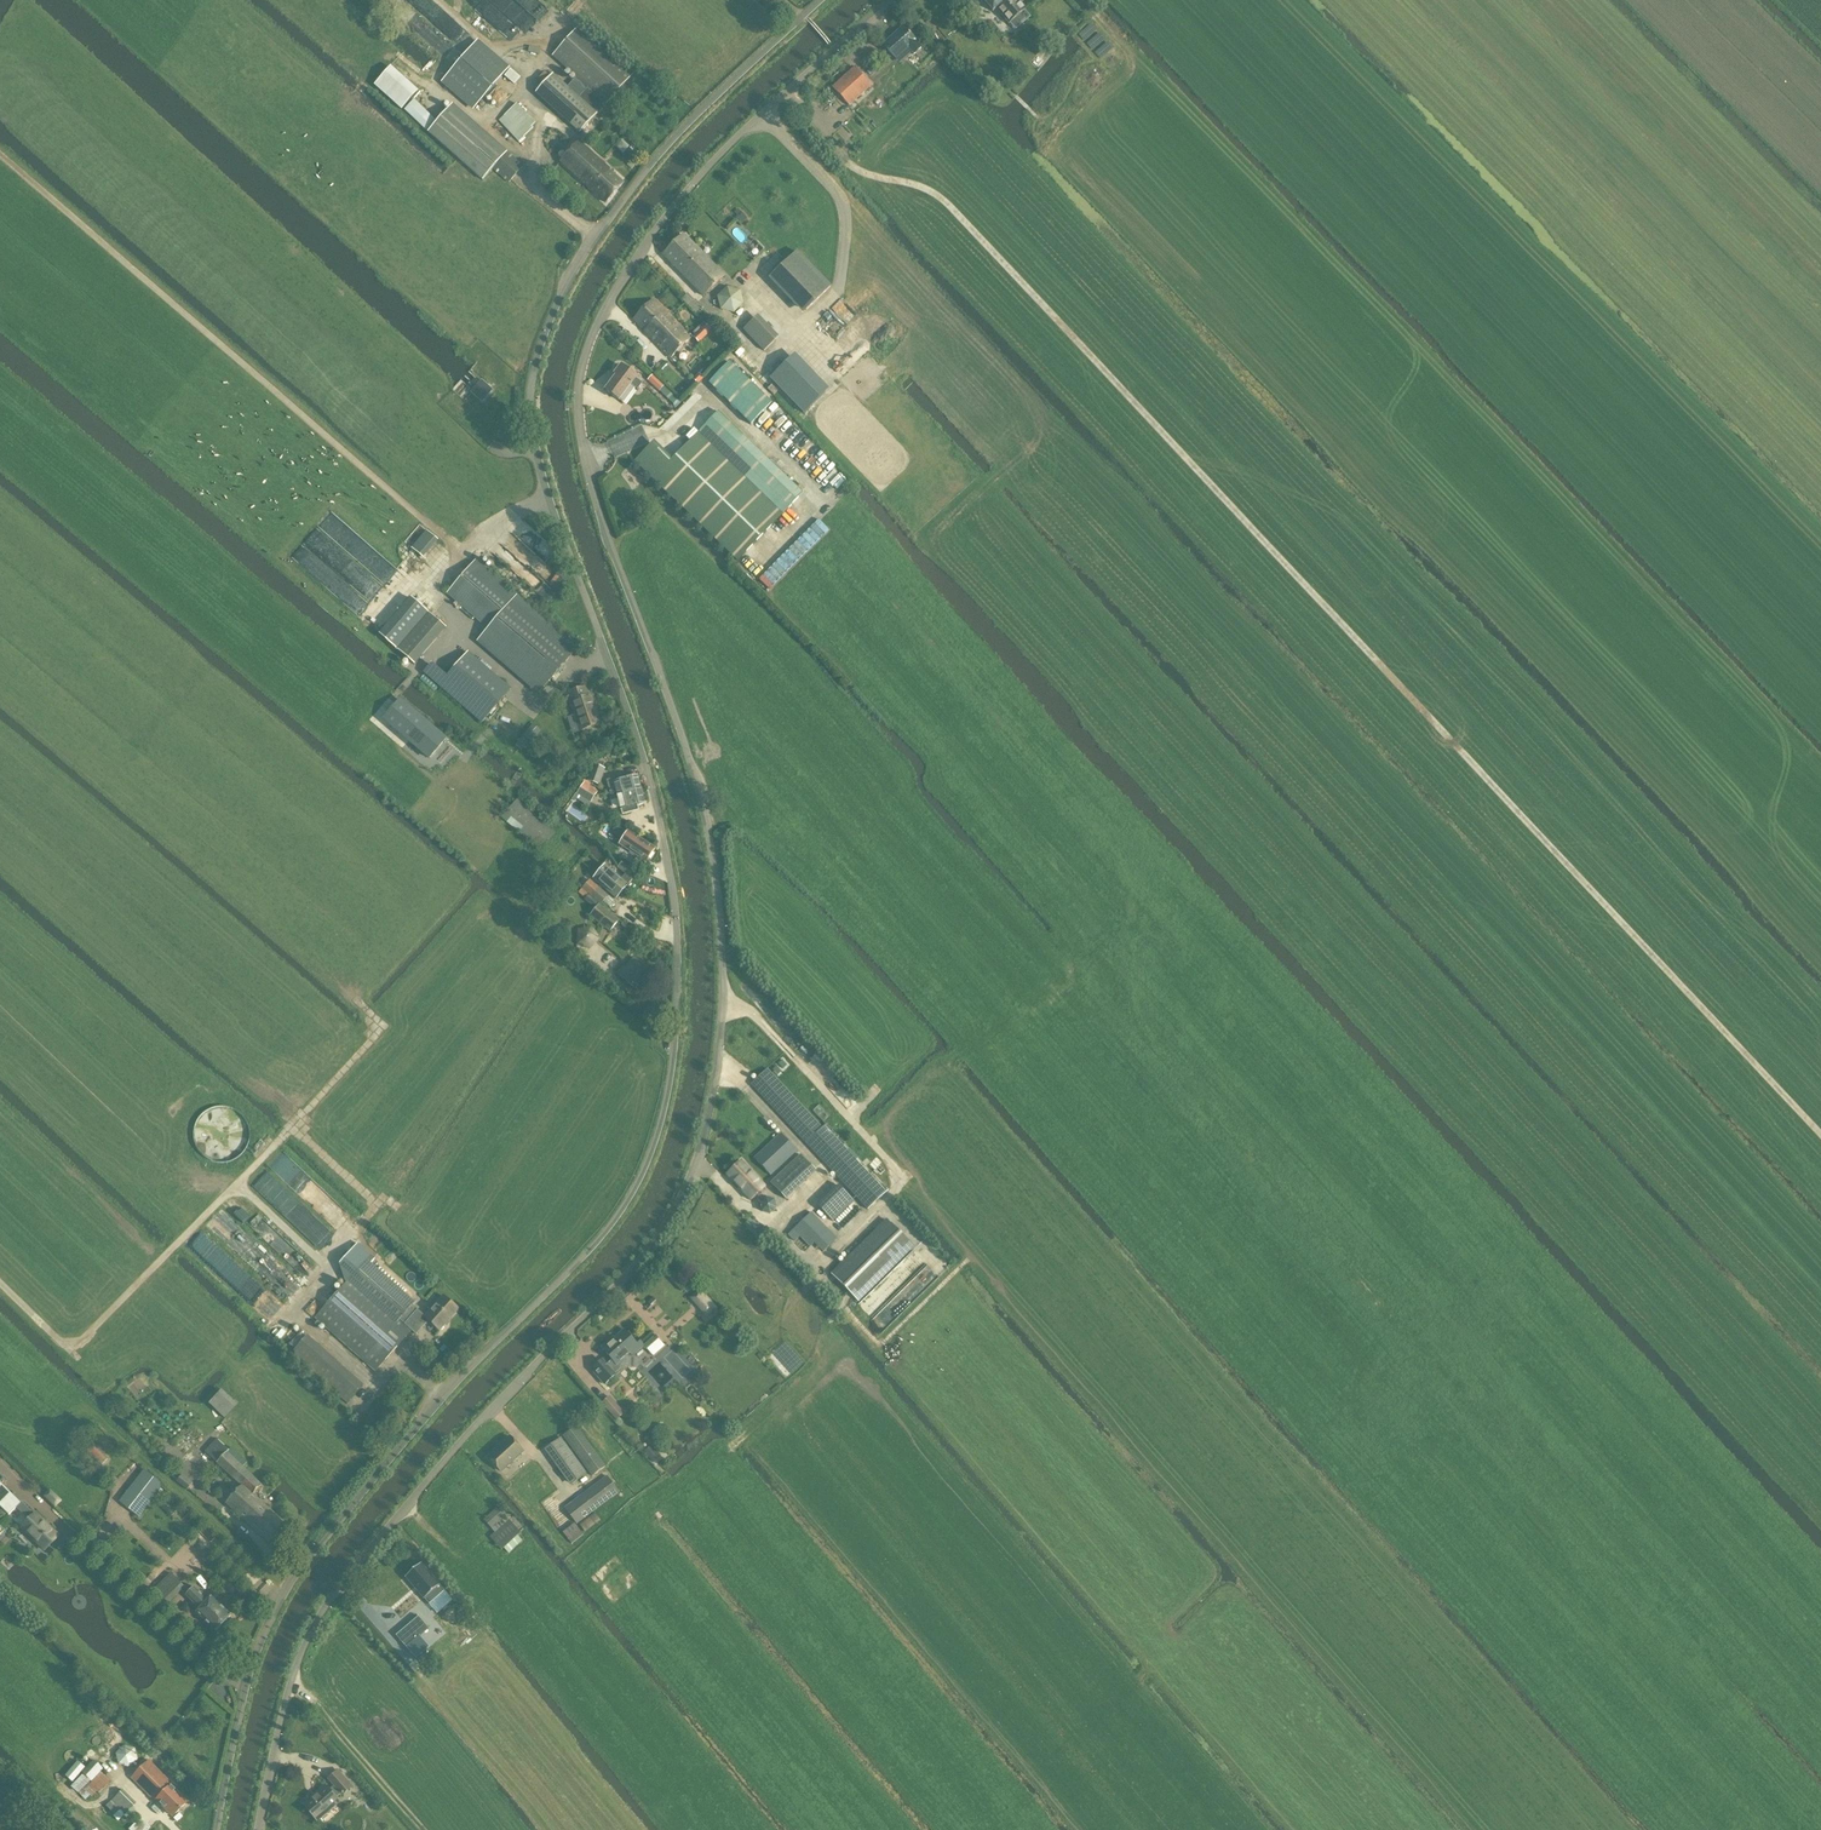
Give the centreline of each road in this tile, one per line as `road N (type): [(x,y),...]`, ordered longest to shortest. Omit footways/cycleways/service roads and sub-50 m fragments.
road 1 (unclassified): [(259,1829),(290,1684),(336,1592),(448,1457),(647,1253),(695,1167),(721,1035),(716,877),(703,801),(588,471),(580,378),(612,298),(689,189),(890,0)]
road 2 (unclassified): [(217,1829),(247,1691),(287,1587),(427,1416),(600,1242),(655,1147),(674,1060),(676,902),(648,776),(540,465),(529,394),(549,323),(599,231),(690,121),(821,0)]
road 3 (track): [(1820,1134),(948,205),(923,188),(865,175),(782,99)]
road 4 (track): [(541,706),(468,644),(432,595),(450,544),(0,154)]
road 5 (track): [(356,1000),(385,1026),(83,1340),(64,1343),(0,1279)]
road 6 (track): [(378,1387),(294,1314),(328,1274),(325,1263),(238,1185)]
road 7 (track): [(292,1126),(371,1198),(328,1274)]
road 8 (track): [(525,97),(525,71),(439,0)]

